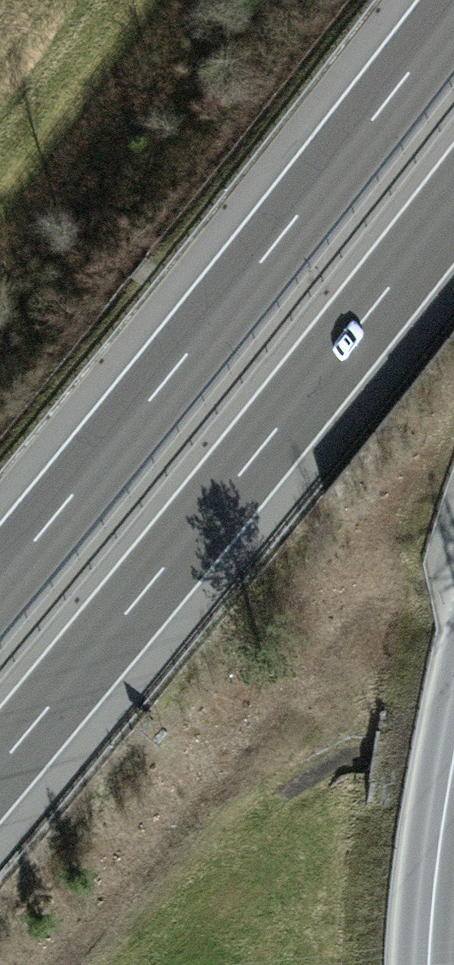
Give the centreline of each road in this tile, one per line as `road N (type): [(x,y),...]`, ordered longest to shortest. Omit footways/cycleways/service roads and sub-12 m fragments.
road 1 (motorway): [(453,13),(0,580)]
road 2 (motorway): [(0,767),(453,202)]
road 3 (secondary): [(453,746),(426,964)]
road 4 (track): [(243,799),(361,754),(453,767)]

